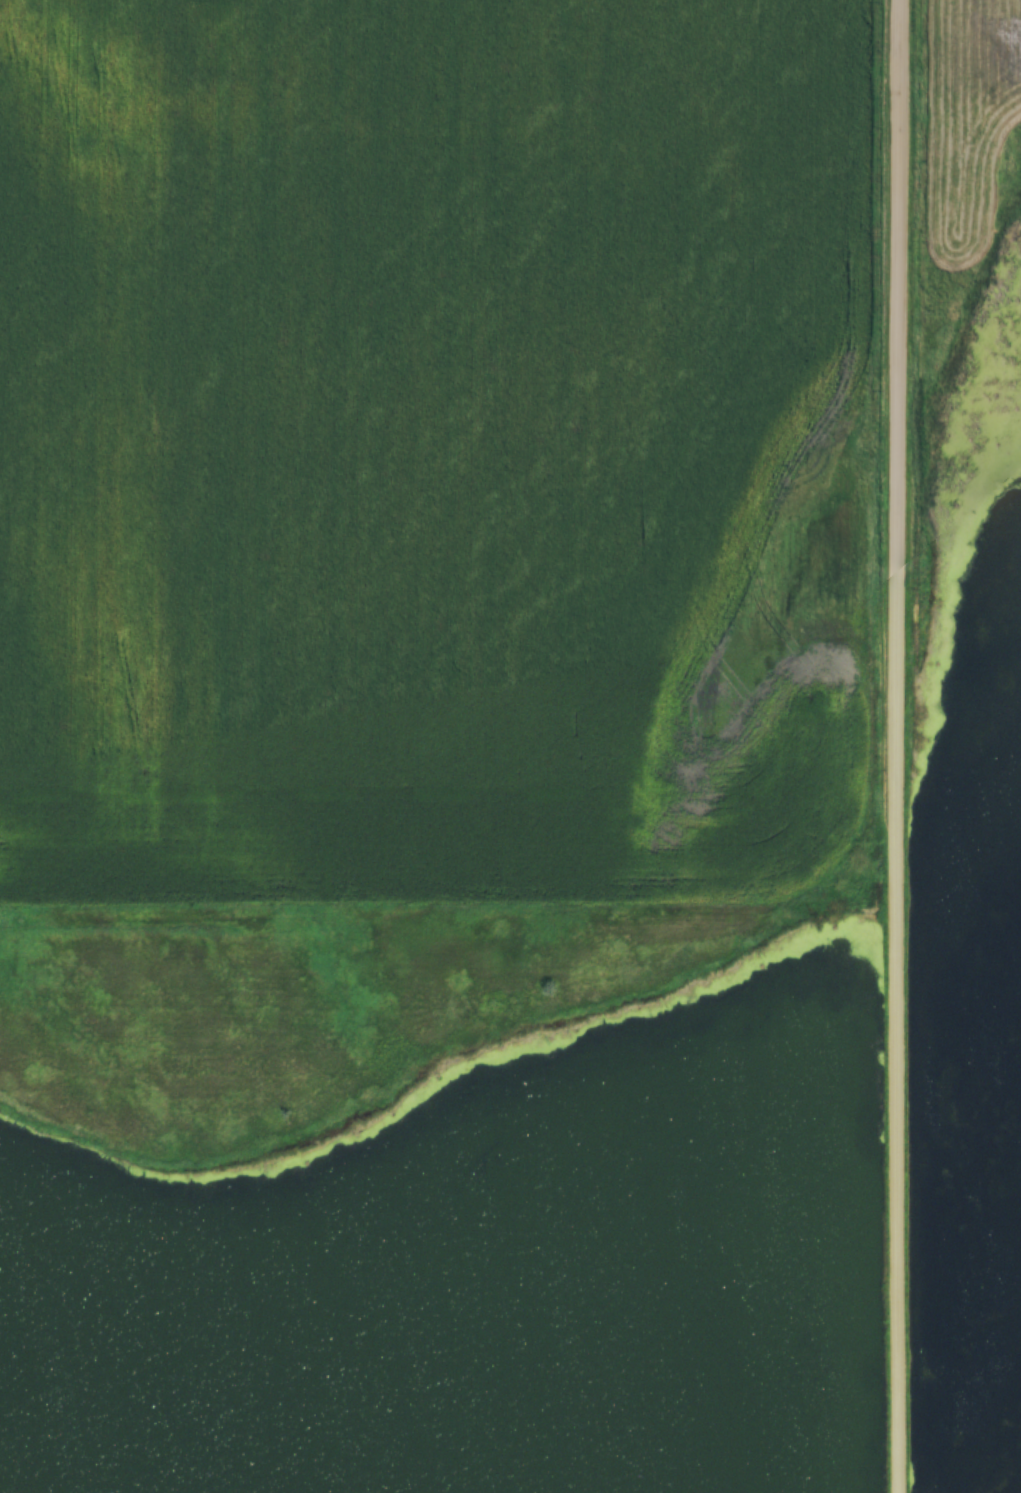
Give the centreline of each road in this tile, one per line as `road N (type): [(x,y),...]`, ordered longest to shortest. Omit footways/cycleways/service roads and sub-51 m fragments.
road 1 (residential): [(898,1492),(907,0)]

